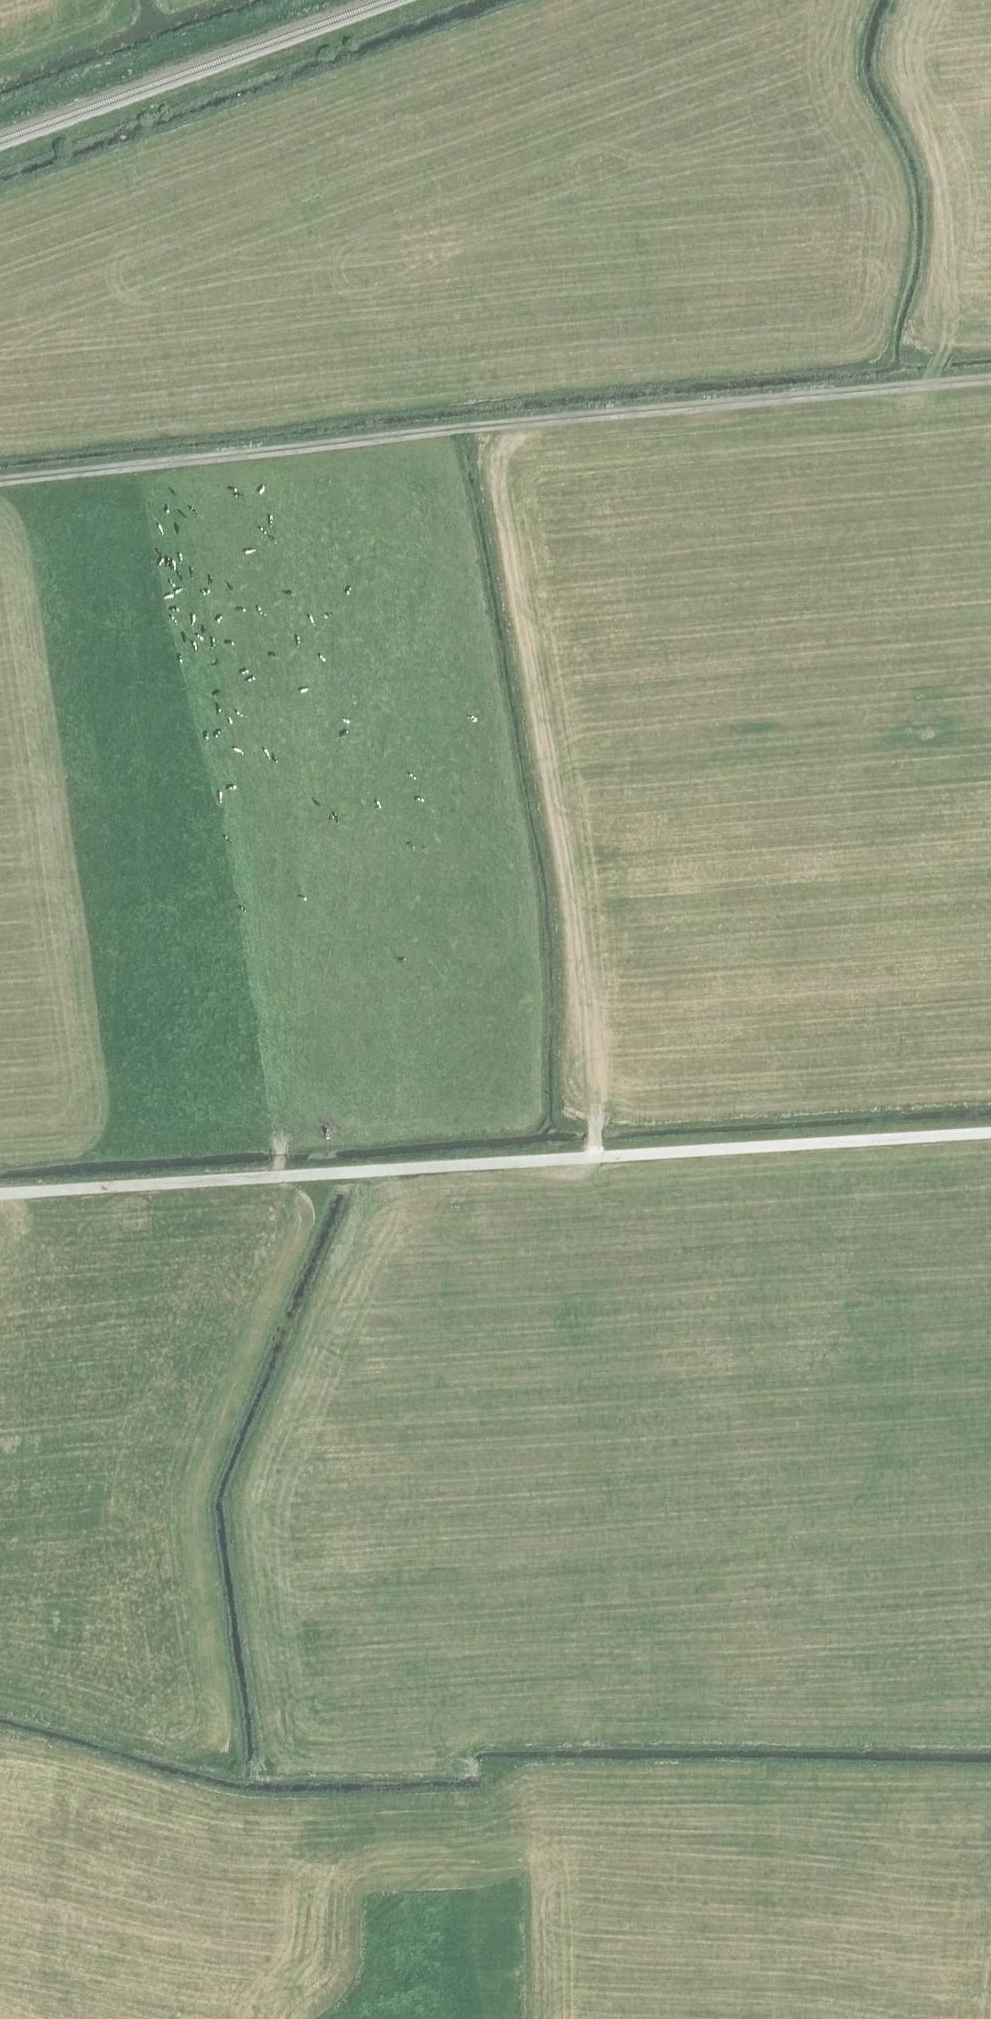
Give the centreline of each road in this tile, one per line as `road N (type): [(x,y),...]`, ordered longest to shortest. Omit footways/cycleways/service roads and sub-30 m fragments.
road 1 (unclassified): [(990,376),(0,478)]

